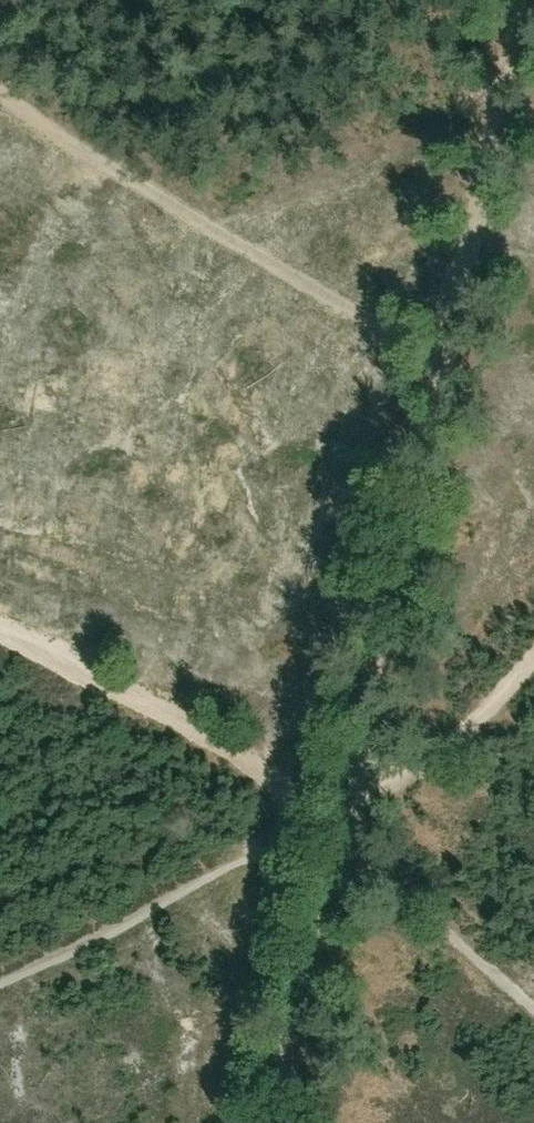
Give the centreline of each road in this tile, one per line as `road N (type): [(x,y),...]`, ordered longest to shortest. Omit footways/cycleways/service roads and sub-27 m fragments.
road 1 (track): [(336,826),(266,772),(0,632)]
road 2 (track): [(363,799),(478,717),(533,650)]

